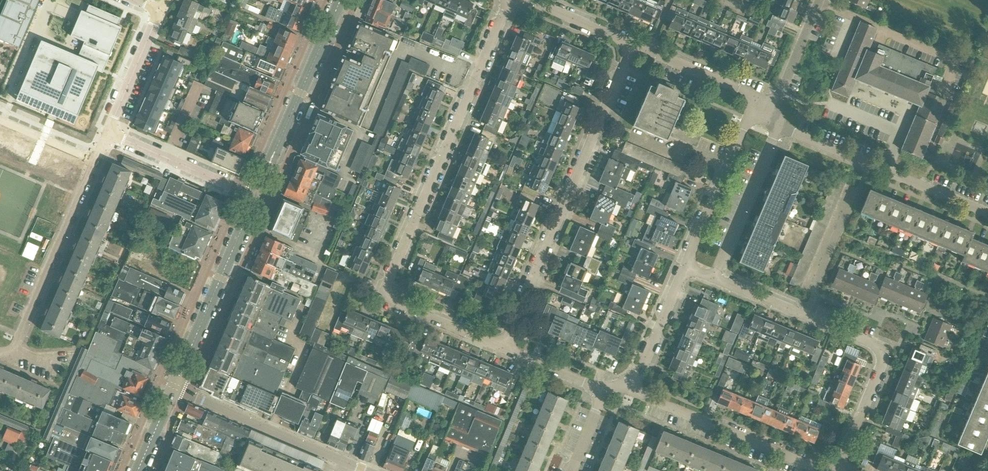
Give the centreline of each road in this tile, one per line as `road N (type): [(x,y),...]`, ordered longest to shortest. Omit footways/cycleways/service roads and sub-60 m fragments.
road 1 (residential): [(502,349),(392,300),(387,291),(510,0)]
road 2 (residential): [(502,349),(633,45)]
road 3 (residential): [(16,348),(108,133)]
road 4 (residential): [(839,470),(887,348),(805,315)]
road 5 (residential): [(830,470),(642,394),(635,383)]
road 6 (residential): [(255,196),(340,0)]
road 7 (residential): [(173,388),(367,470)]
road 8 (residential): [(173,388),(255,196)]
road 9 (residential): [(686,267),(747,118),(766,110)]
road 10 (residential): [(805,315),(869,162)]
road 11 (residential): [(713,278),(778,126)]
road 12 (residential): [(255,196),(108,133)]
road 13 (residential): [(766,110),(750,95),(633,45)]
road 14 (residential): [(108,133),(160,11)]
road 15 (residential): [(987,213),(869,162)]
road 16 (residential): [(635,383),(686,267)]
road 17 (residential): [(766,110),(821,0)]

